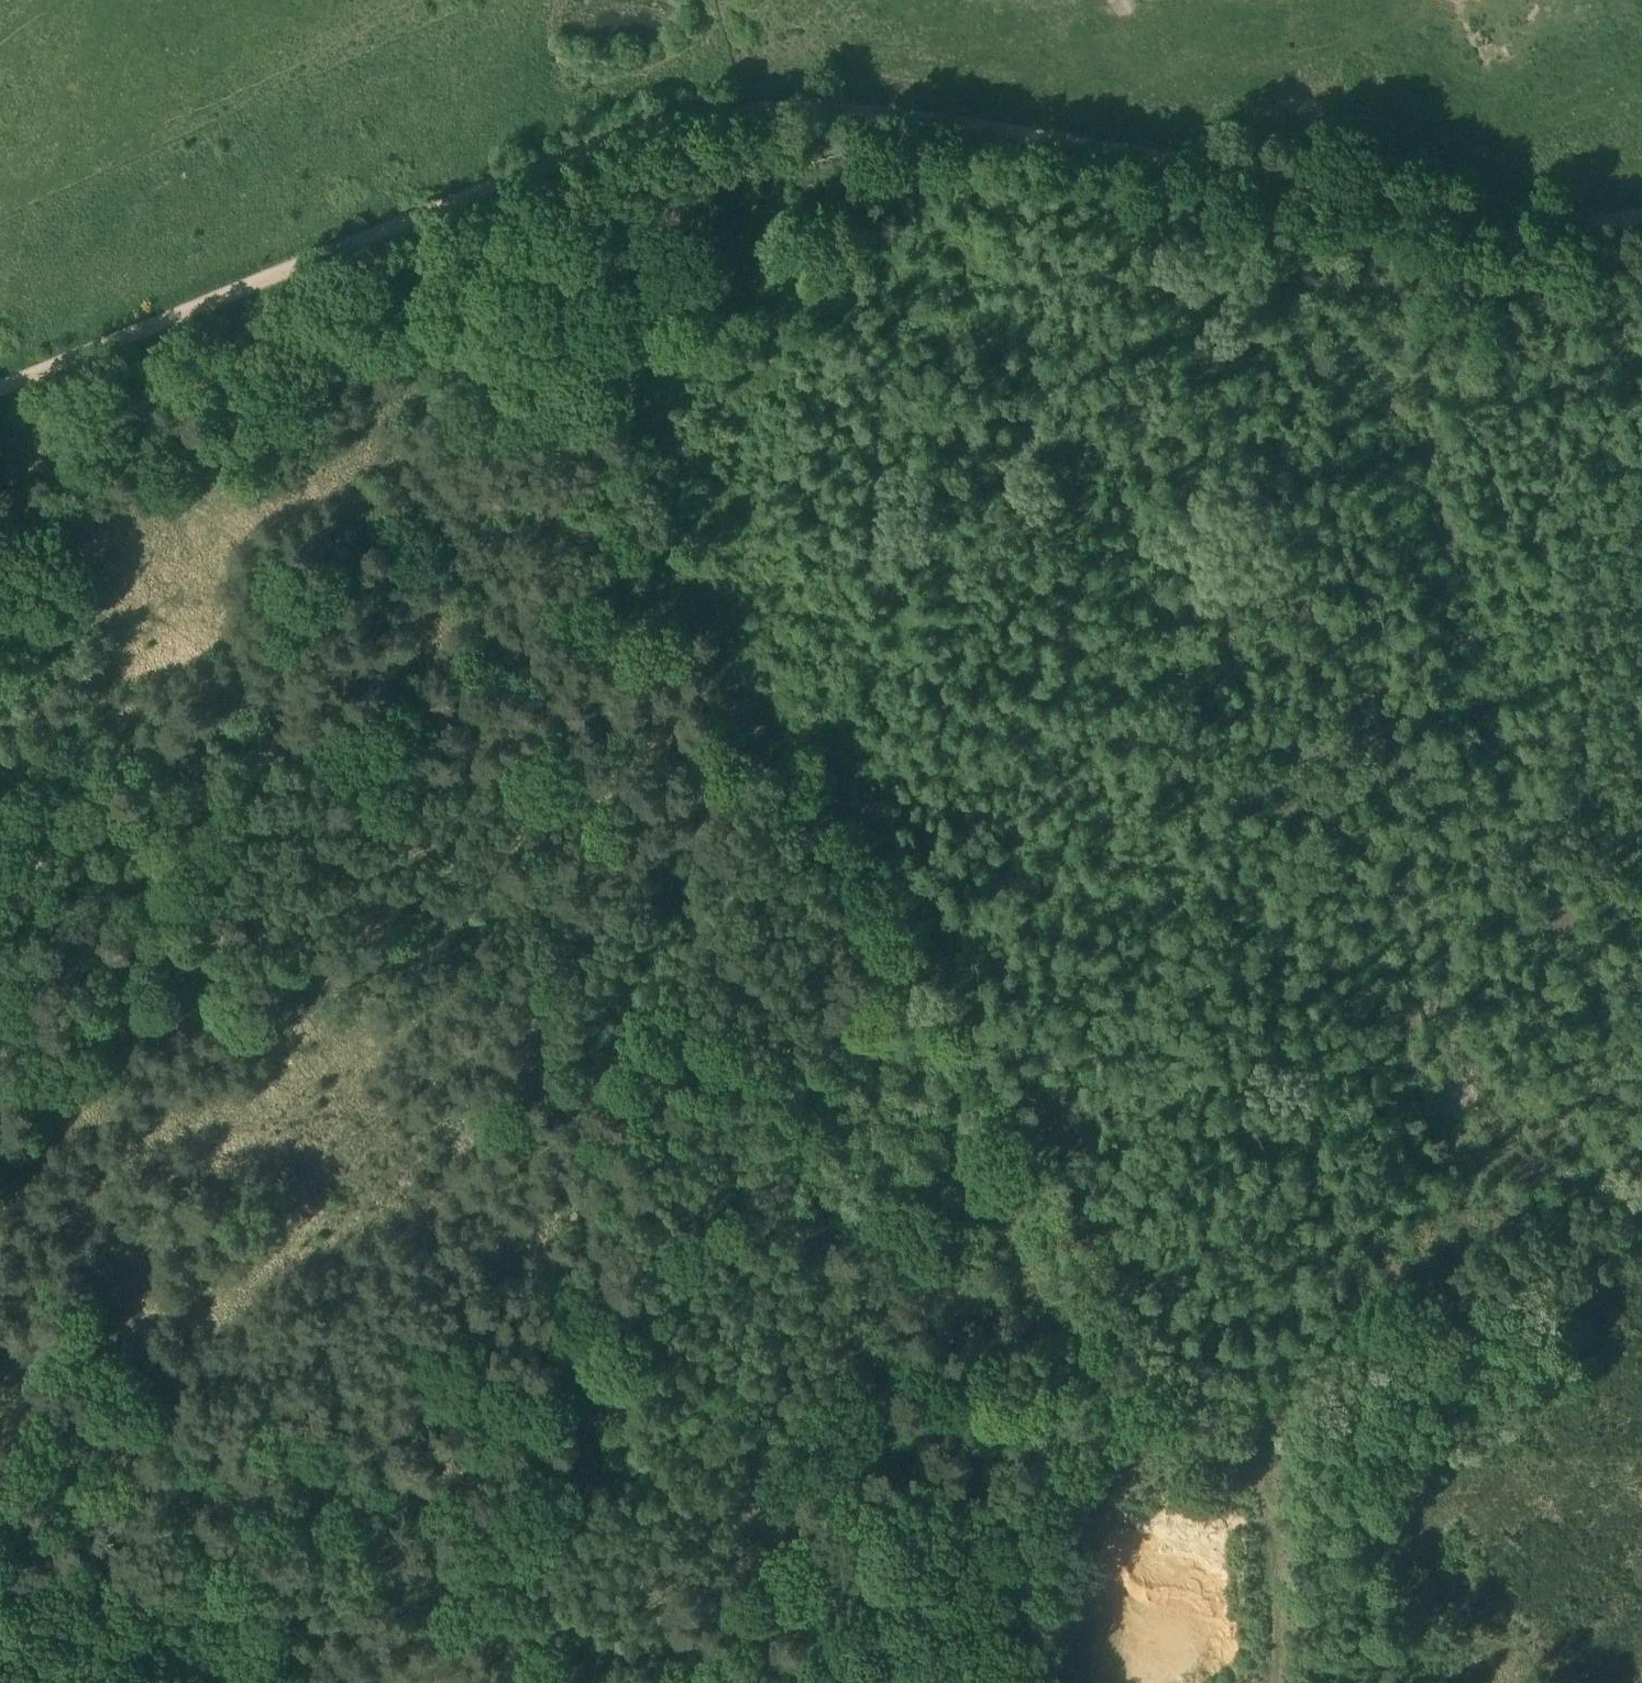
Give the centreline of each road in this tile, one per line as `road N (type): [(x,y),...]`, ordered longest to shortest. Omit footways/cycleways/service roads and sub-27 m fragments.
road 1 (track): [(0,386),(590,147),(743,107),(853,108),(1555,223),(1641,215)]
road 2 (track): [(1277,1682),(1264,1480)]

